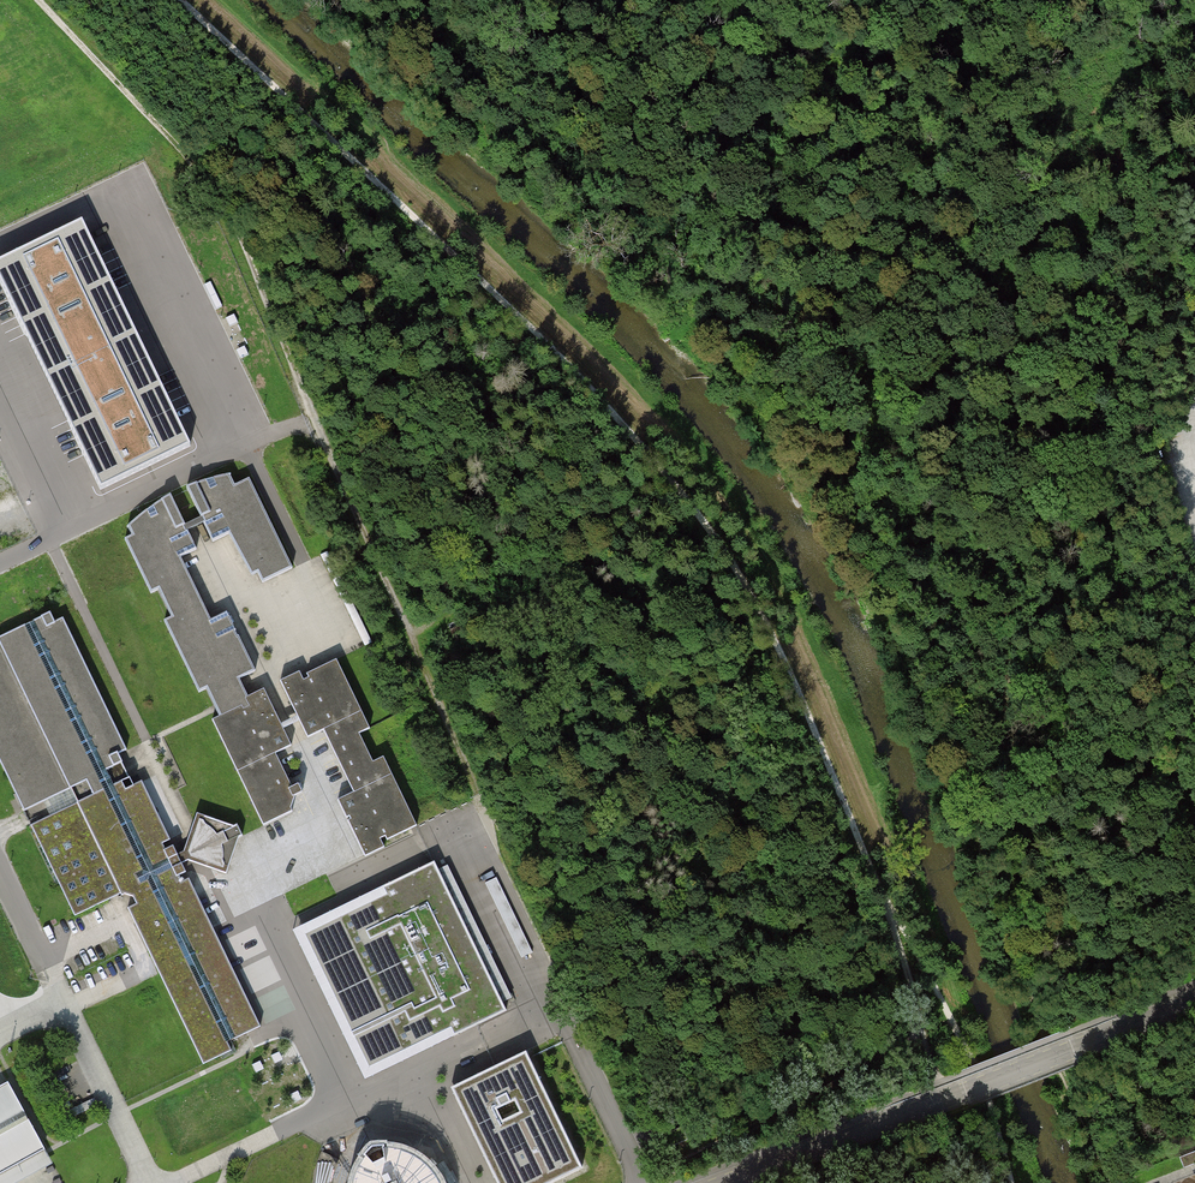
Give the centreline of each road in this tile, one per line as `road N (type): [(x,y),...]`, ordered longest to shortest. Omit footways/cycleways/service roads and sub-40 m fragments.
road 1 (track): [(178,0),(541,340),(713,534),(773,638),(860,847),(975,1065),(1010,1182)]
road 2 (track): [(1038,1014),(980,858),(1008,621),(981,506),(919,367),(838,252),(581,0)]
road 3 (track): [(408,628),(527,584),(545,584),(570,601),(750,931),(842,1081)]
road 4 (track): [(38,0),(198,169),(232,222),(316,419)]
road 5 (unclassified): [(725,1182),(1194,1001)]
road 6 (track): [(660,1182),(677,1166),(925,1039),(889,909)]
road 7 (track): [(316,419),(478,795)]
road 8 (track): [(1114,1182),(1038,1014)]

